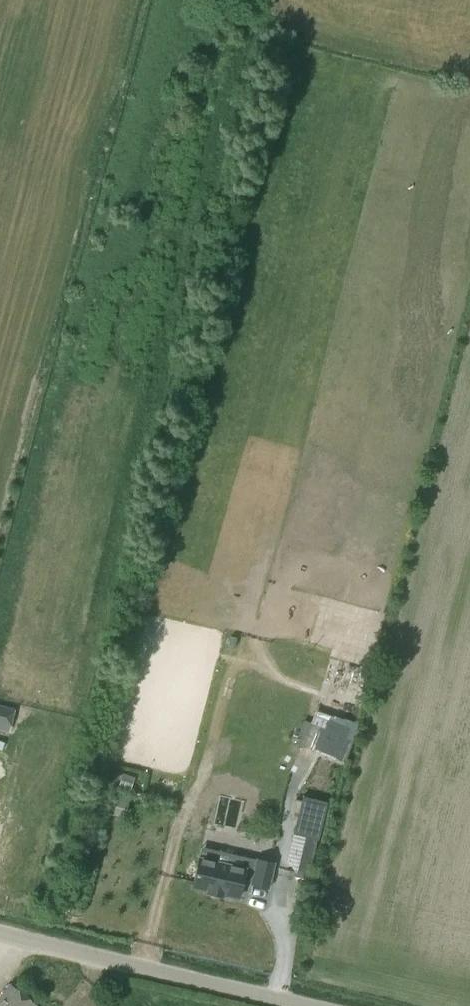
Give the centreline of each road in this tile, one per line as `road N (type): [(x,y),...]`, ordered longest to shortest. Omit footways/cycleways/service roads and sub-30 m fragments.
road 1 (unclassified): [(315,1005),(0,934)]

